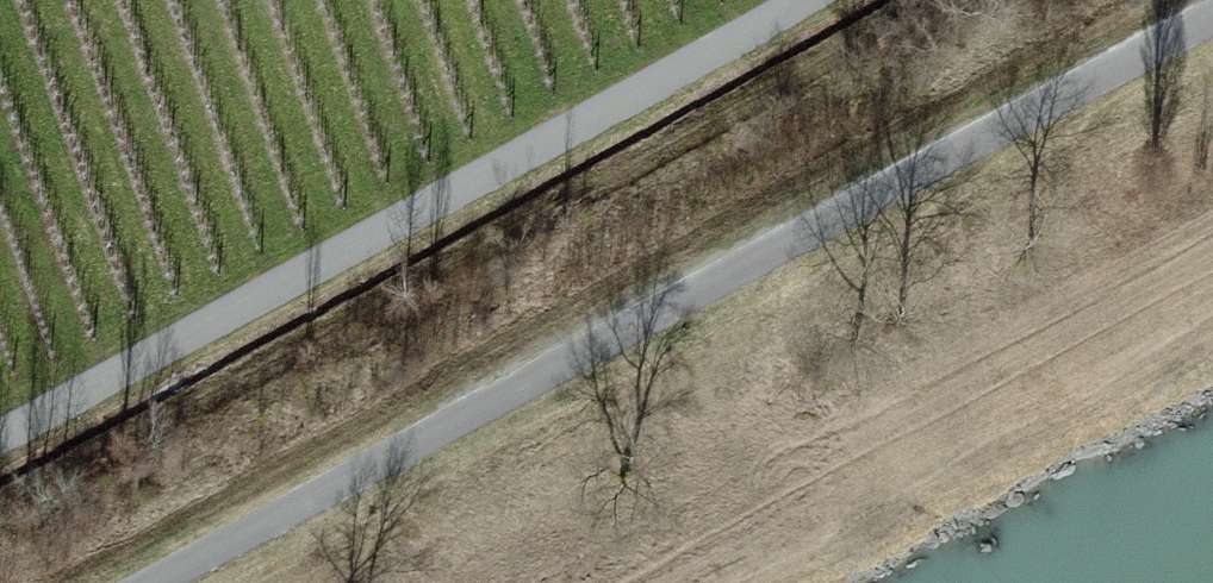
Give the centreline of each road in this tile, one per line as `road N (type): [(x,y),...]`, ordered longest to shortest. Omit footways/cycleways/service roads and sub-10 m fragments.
road 1 (track): [(158,582),(1212,13)]
road 2 (residential): [(0,434),(792,0)]

